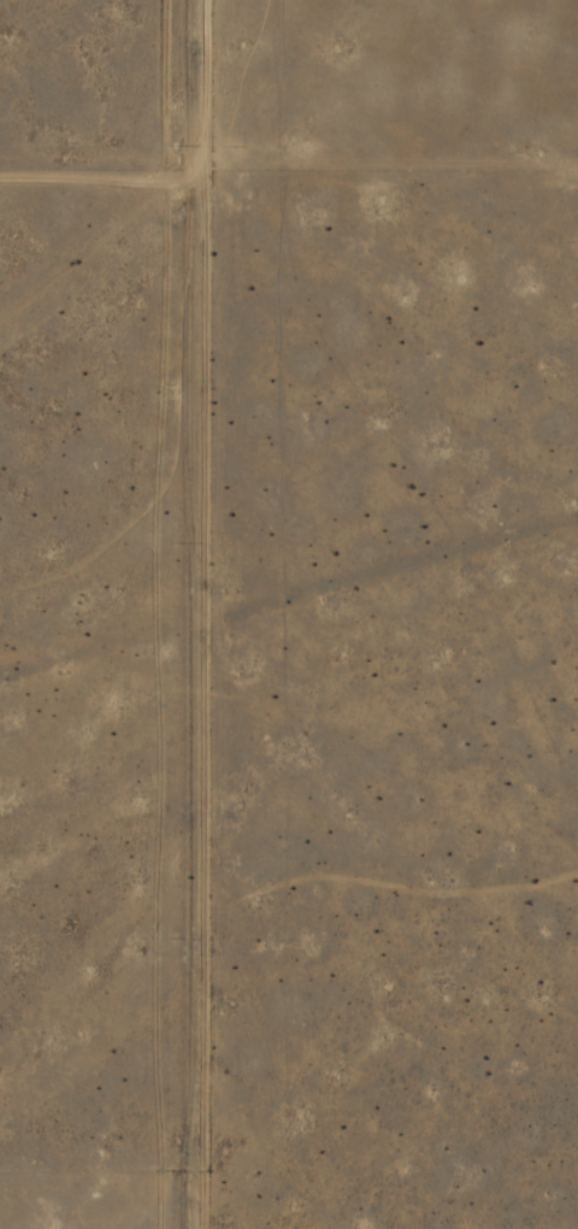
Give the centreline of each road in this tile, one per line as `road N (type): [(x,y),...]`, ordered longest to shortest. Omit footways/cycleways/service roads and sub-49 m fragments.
road 1 (track): [(167,1228),(165,0)]
road 2 (track): [(96,140),(97,1228)]
road 3 (residential): [(163,136),(0,145)]

